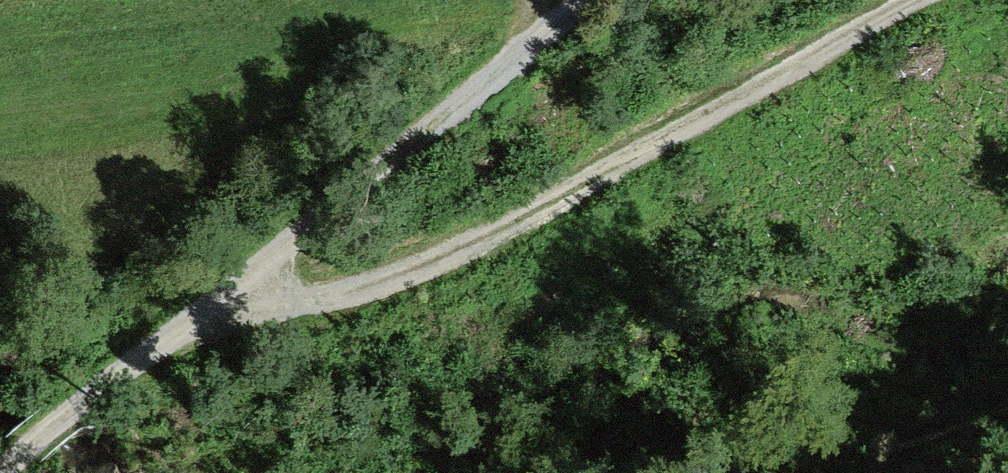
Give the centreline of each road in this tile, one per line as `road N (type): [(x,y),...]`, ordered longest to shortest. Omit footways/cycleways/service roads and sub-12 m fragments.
road 1 (track): [(913,0),(466,248),(160,358)]
road 2 (track): [(592,0),(160,358),(60,413)]

